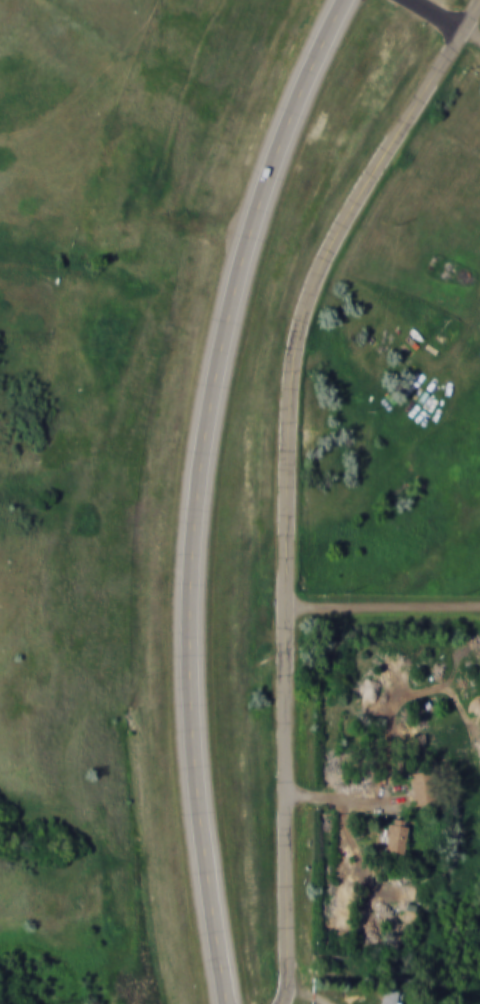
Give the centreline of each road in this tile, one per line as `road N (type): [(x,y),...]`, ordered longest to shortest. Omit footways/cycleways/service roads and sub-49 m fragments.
road 1 (residential): [(279,1003),(288,897),(295,353),(307,299),(479,4)]
road 2 (primary): [(336,0),(285,126),(216,340),(196,478),(185,583),(186,753),(223,1003)]

